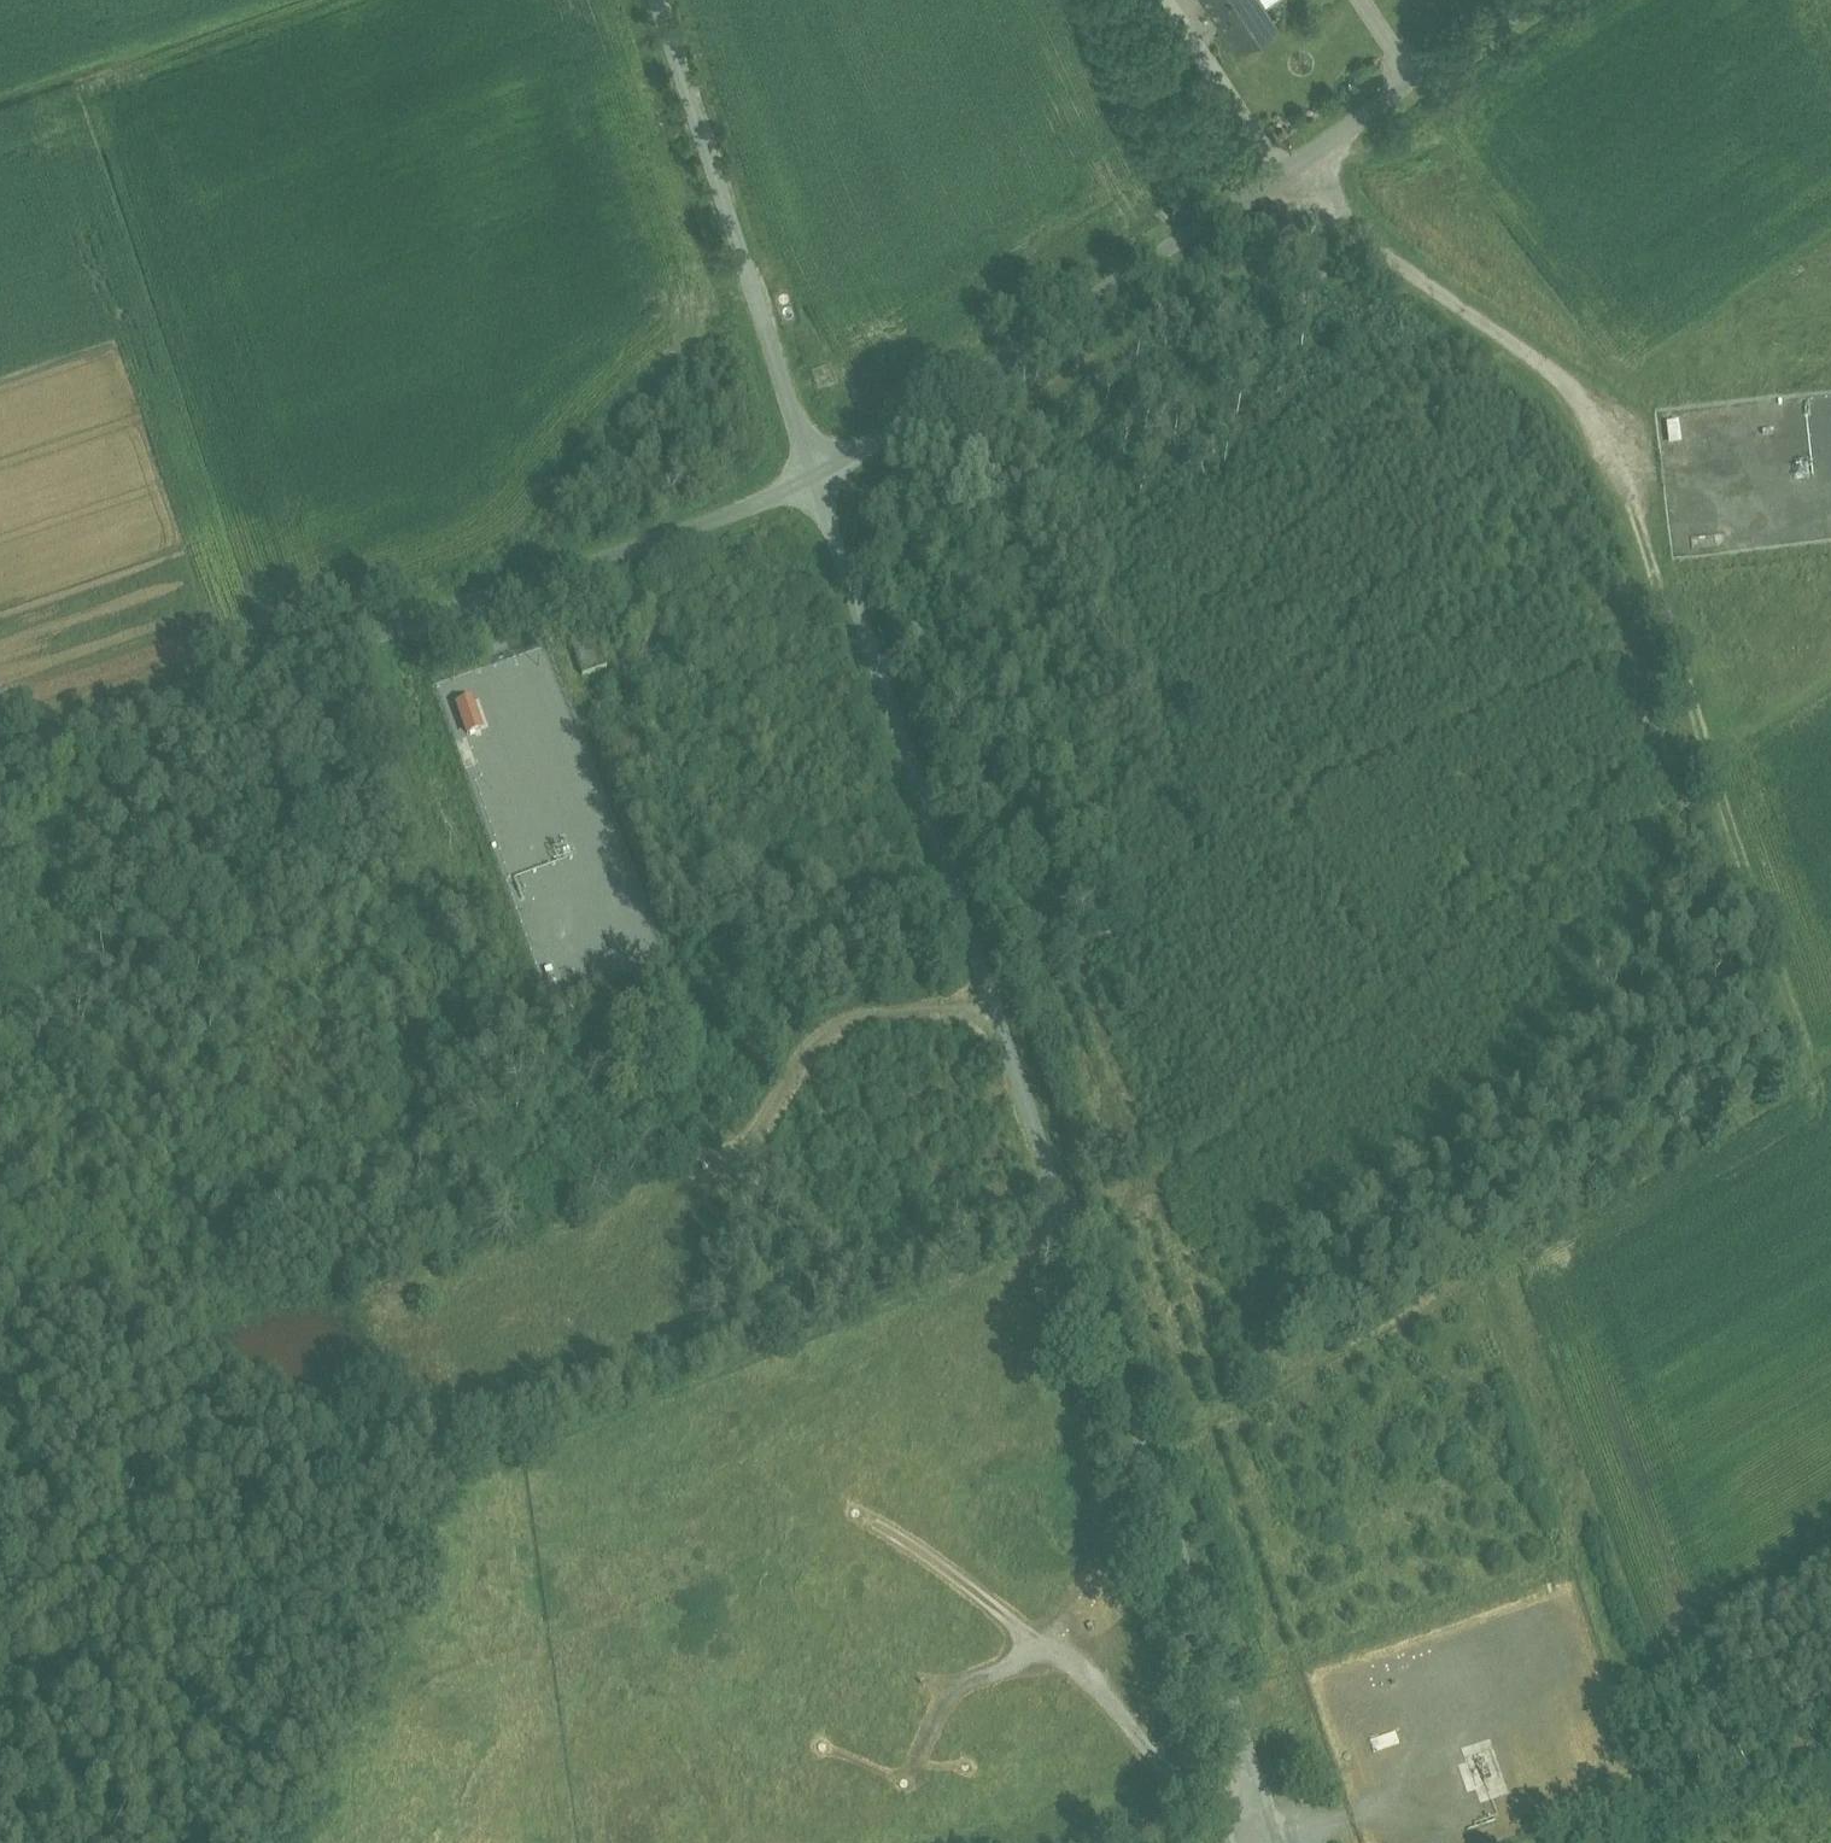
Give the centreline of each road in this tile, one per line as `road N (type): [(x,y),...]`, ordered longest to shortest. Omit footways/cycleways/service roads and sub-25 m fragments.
road 1 (unclassified): [(1272,1842),(825,451)]
road 2 (unclassified): [(825,451),(0,744)]
road 3 (unclassified): [(1518,0),(825,451)]
road 4 (unclassified): [(825,451),(666,0)]

